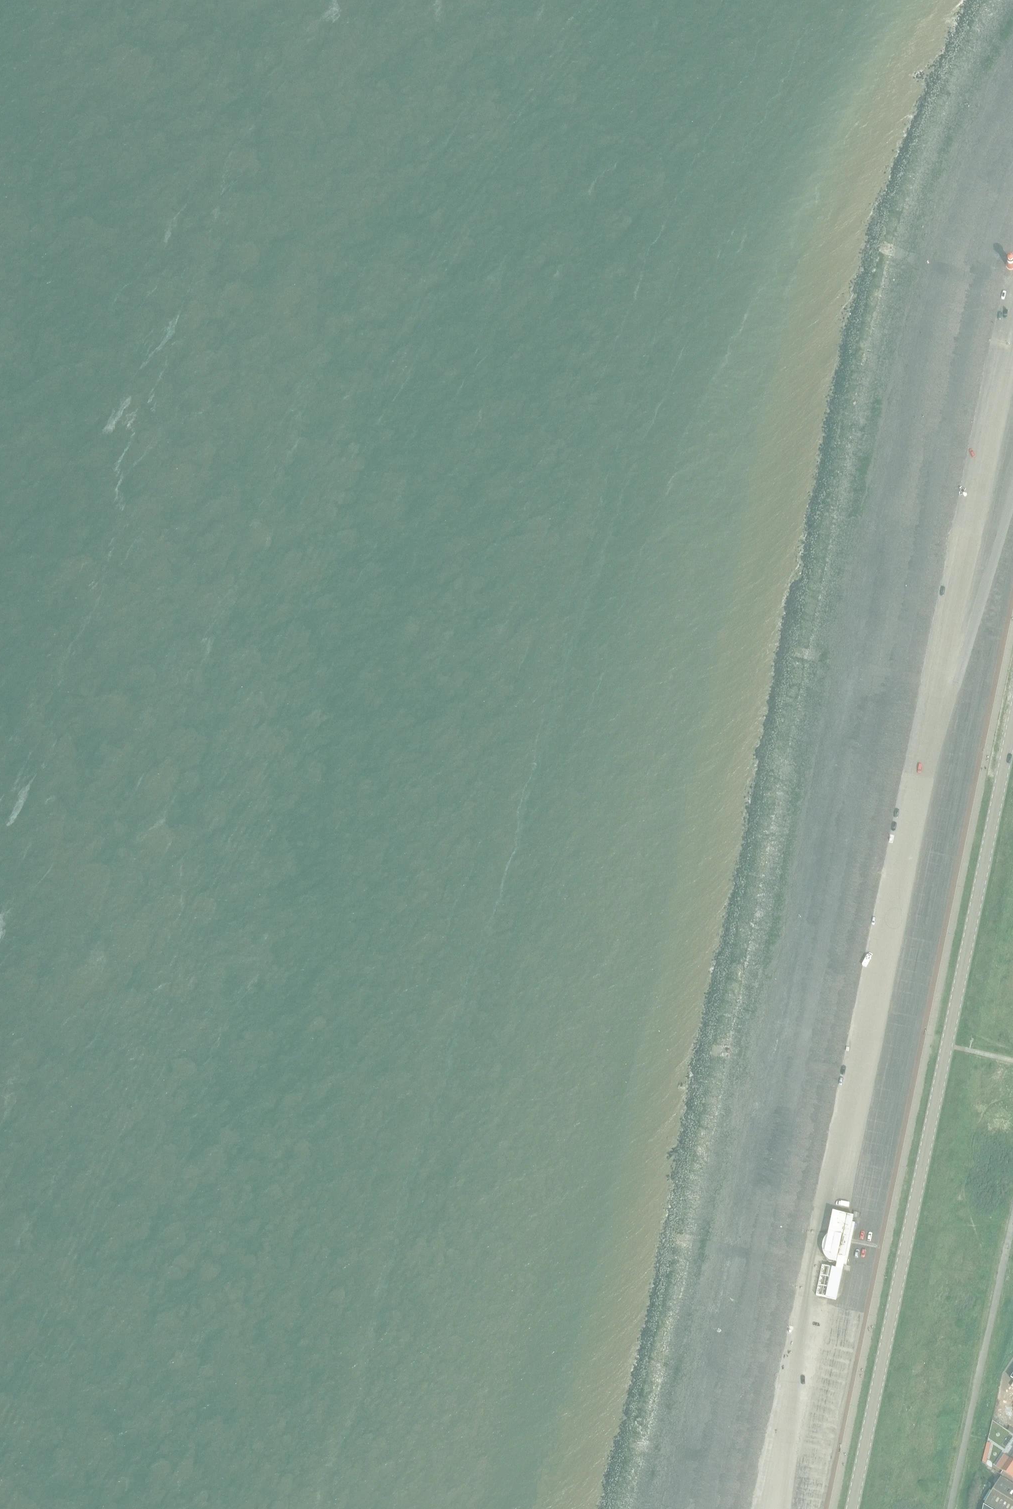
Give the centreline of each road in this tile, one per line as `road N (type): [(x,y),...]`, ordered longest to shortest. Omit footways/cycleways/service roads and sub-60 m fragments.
road 1 (secondary): [(850,1508),(1012,720)]

